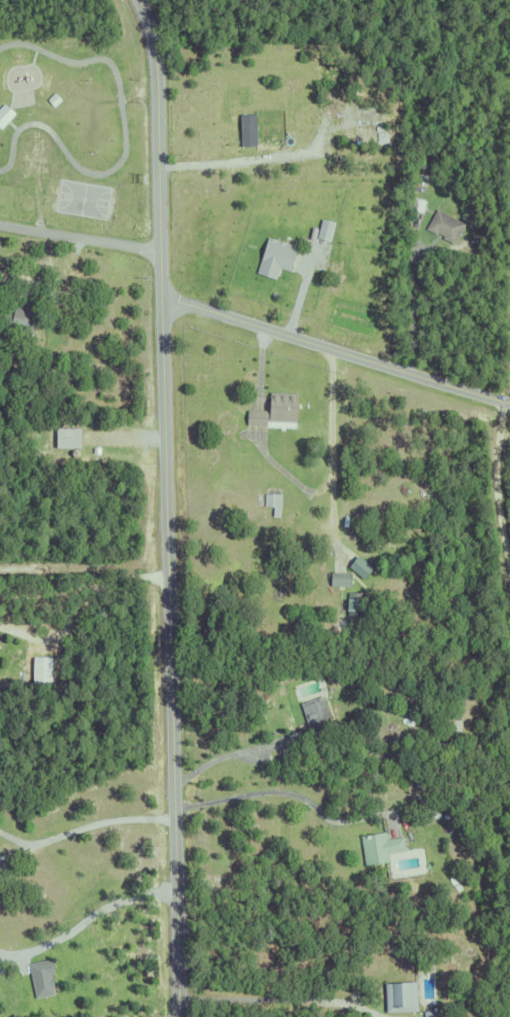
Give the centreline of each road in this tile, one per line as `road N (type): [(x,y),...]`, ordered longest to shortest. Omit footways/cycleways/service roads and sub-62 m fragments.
road 1 (secondary): [(181,1016),(158,69),(140,0)]
road 2 (residential): [(509,405),(163,301)]
road 3 (residential): [(162,254),(0,225)]

